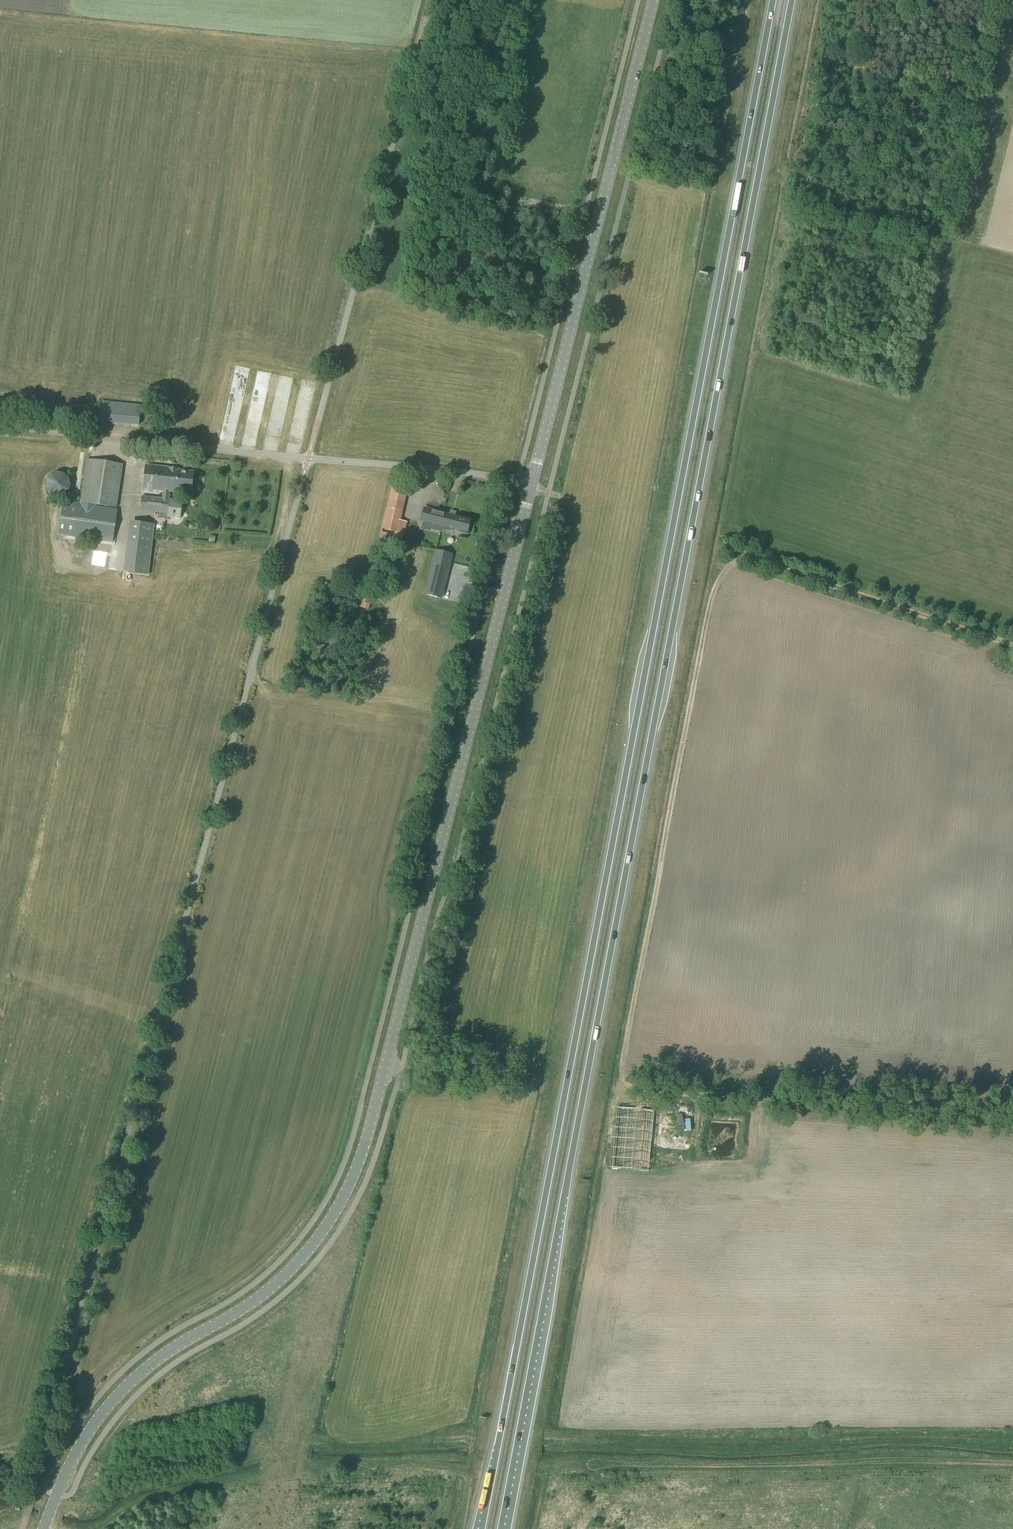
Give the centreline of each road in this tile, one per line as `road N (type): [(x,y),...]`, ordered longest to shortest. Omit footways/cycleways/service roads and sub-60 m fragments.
road 1 (trunk): [(772,0),(480,1528)]
road 2 (trunk): [(501,1528),(792,0)]
road 3 (tertiary): [(41,1528),(69,1463),(116,1395),(163,1354),(271,1287),(319,1237),(353,1178),(387,1072),(530,488)]
road 4 (unclassified): [(530,488),(0,425)]
road 5 (tertiary): [(530,488),(652,0)]
road 6 (track): [(1012,644),(736,555)]

